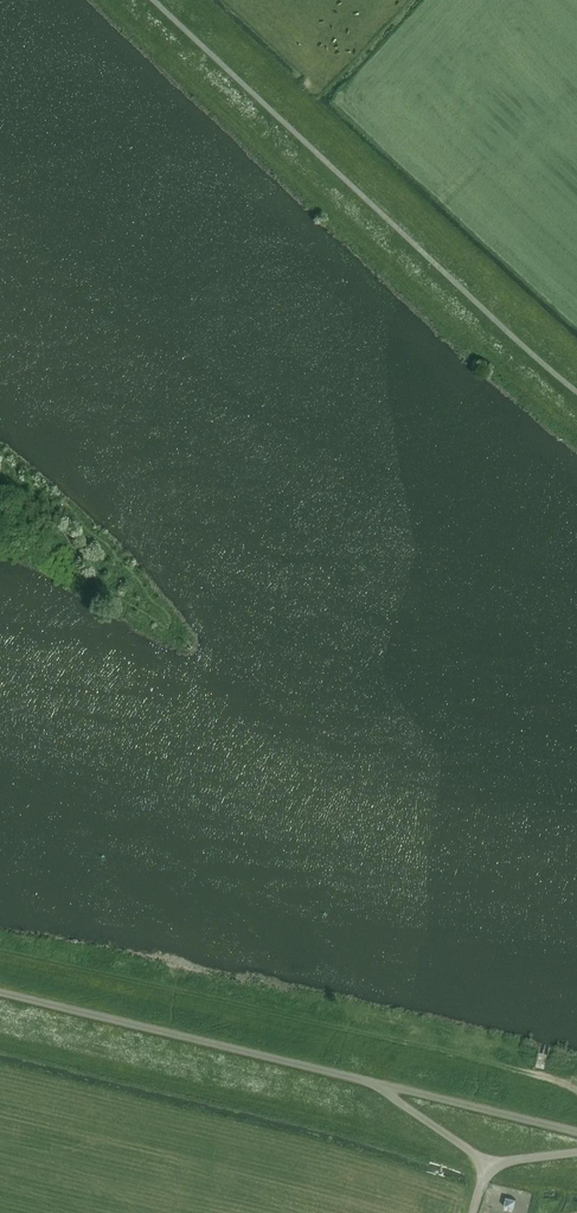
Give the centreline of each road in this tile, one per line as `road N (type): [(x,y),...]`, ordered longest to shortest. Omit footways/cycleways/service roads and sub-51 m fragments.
road 1 (unclassified): [(576,1132),(0,995)]

